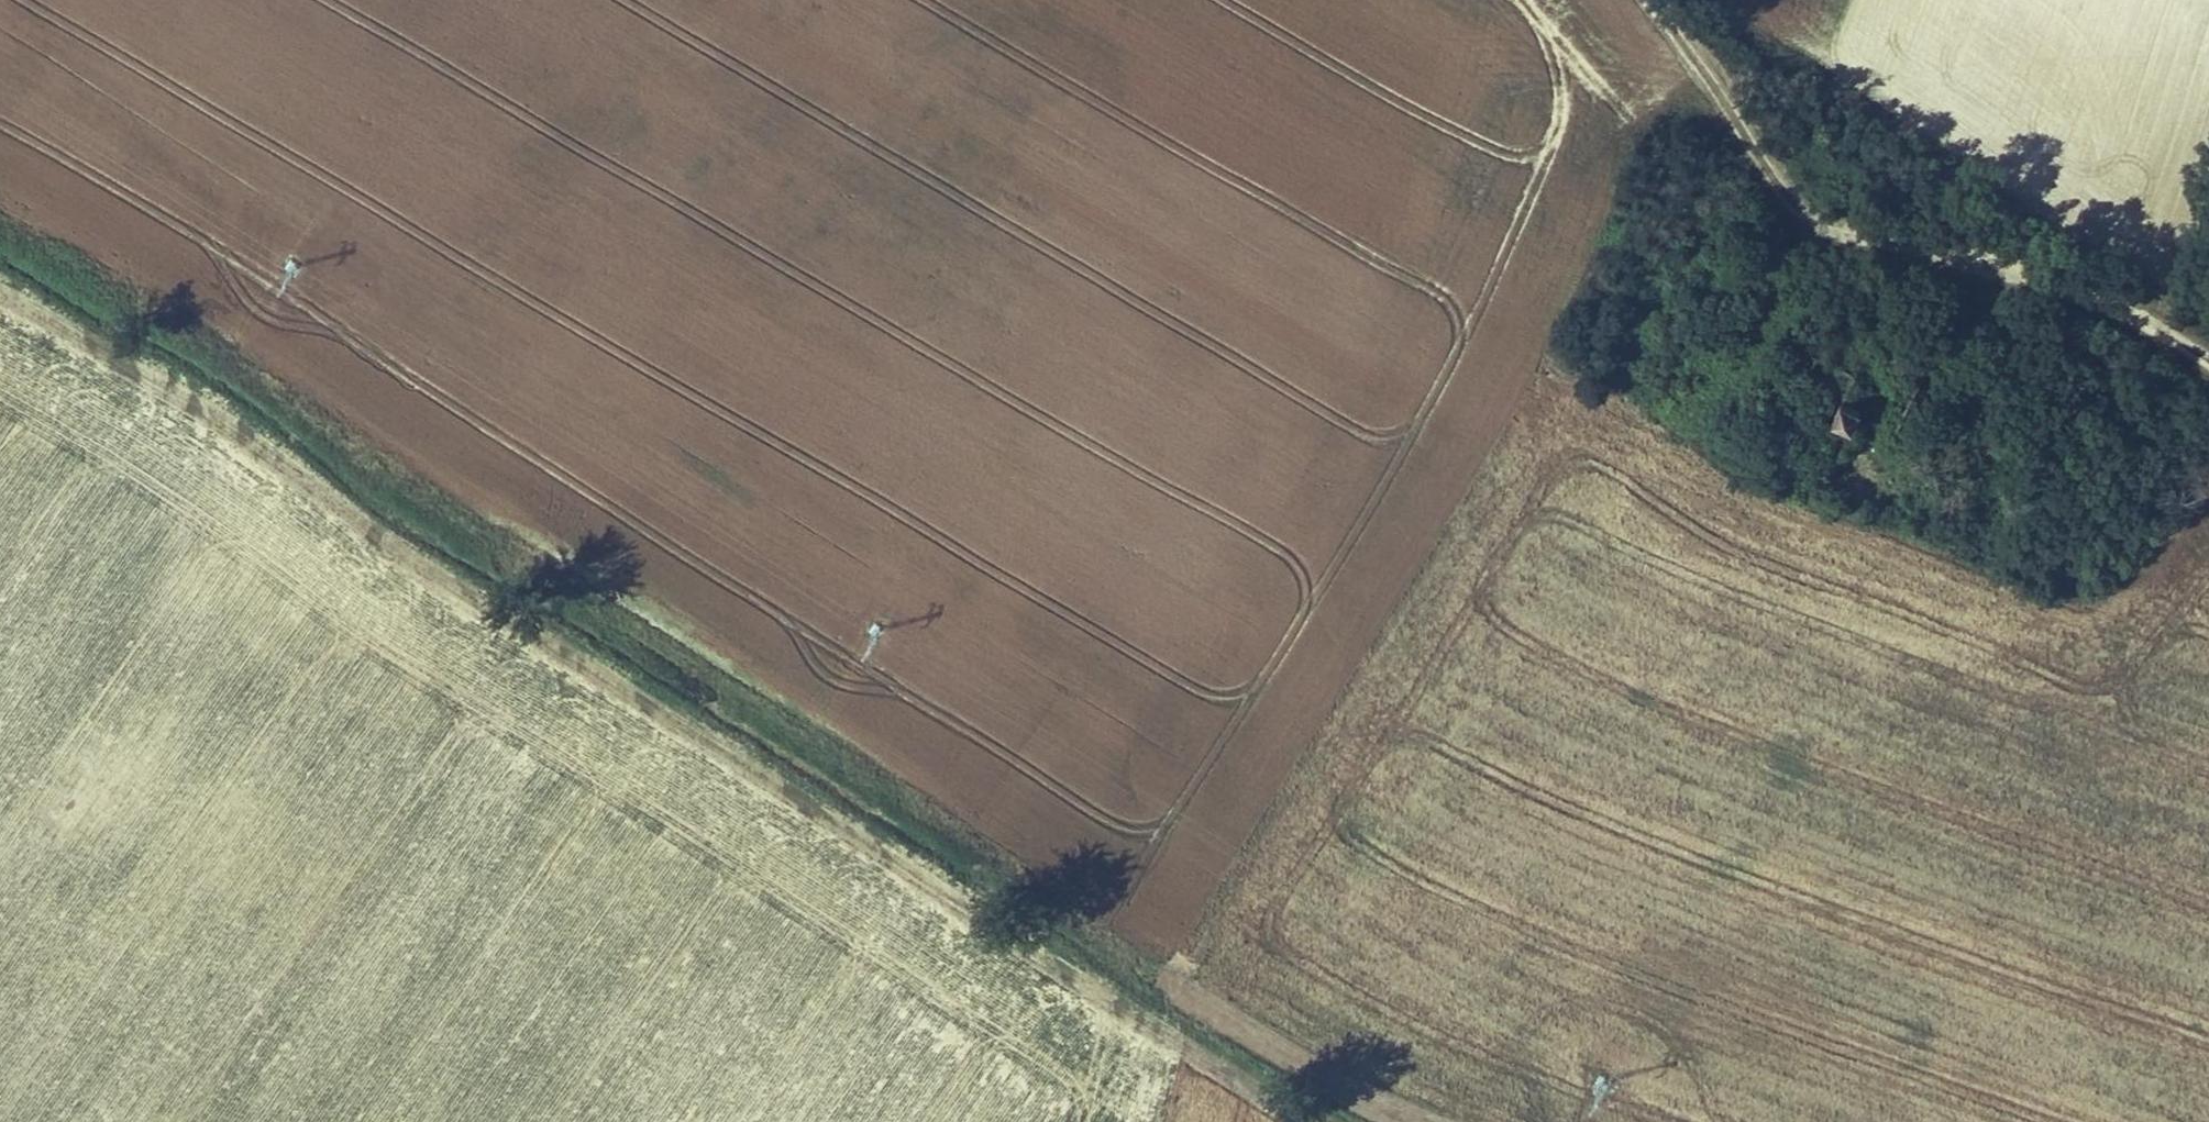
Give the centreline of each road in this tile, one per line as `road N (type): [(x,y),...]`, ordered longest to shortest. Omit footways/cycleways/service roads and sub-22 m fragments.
road 1 (track): [(1655,0),(1762,174),(1816,228),(2026,274),(2139,324),(2208,368)]

